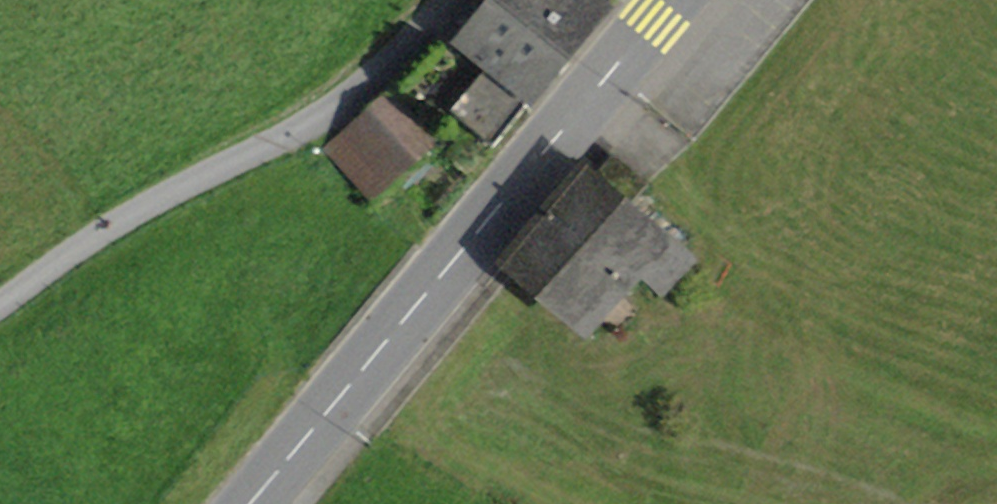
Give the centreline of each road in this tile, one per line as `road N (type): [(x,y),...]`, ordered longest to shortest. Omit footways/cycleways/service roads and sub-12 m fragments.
road 1 (primary): [(669,0),(249,503)]
road 2 (residential): [(0,299),(108,224),(298,127),(365,82),(448,0)]

